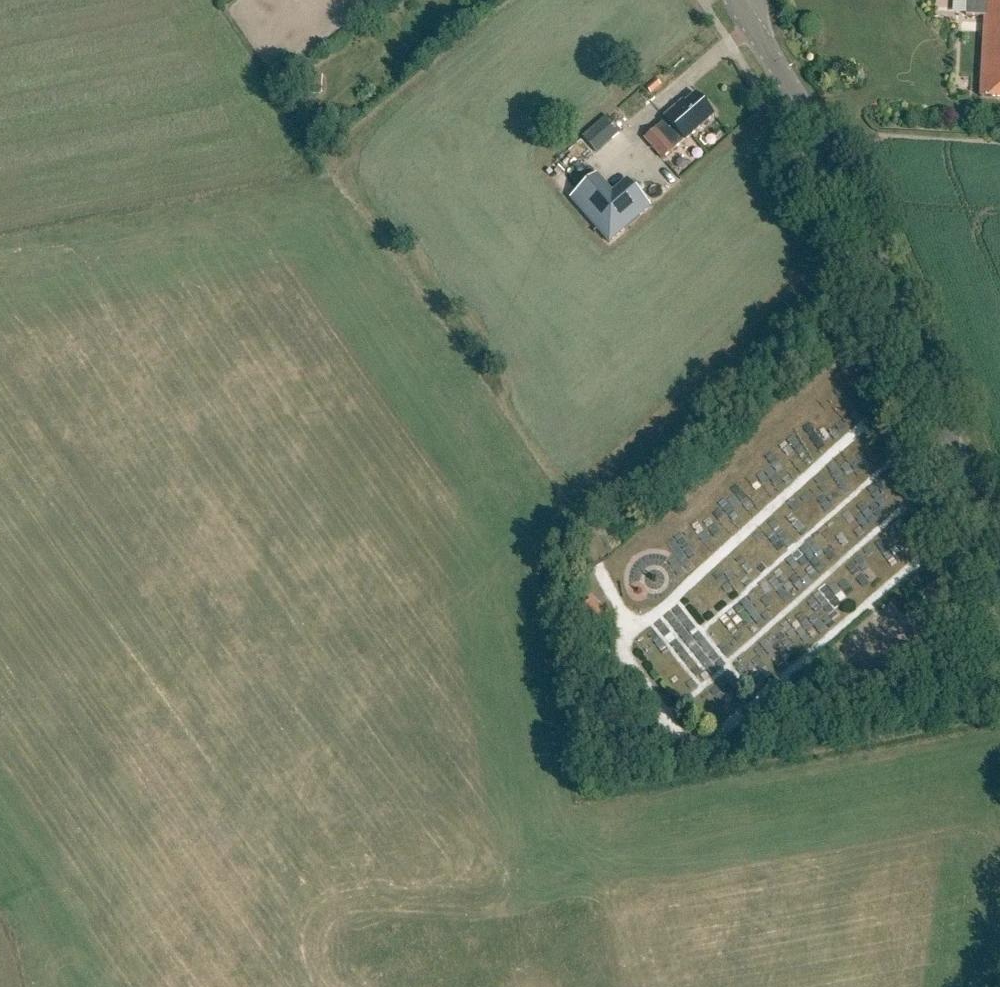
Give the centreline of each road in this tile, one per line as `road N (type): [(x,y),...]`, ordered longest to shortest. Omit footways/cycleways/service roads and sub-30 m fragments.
road 1 (tertiary): [(999,560),(844,183),(736,0)]

